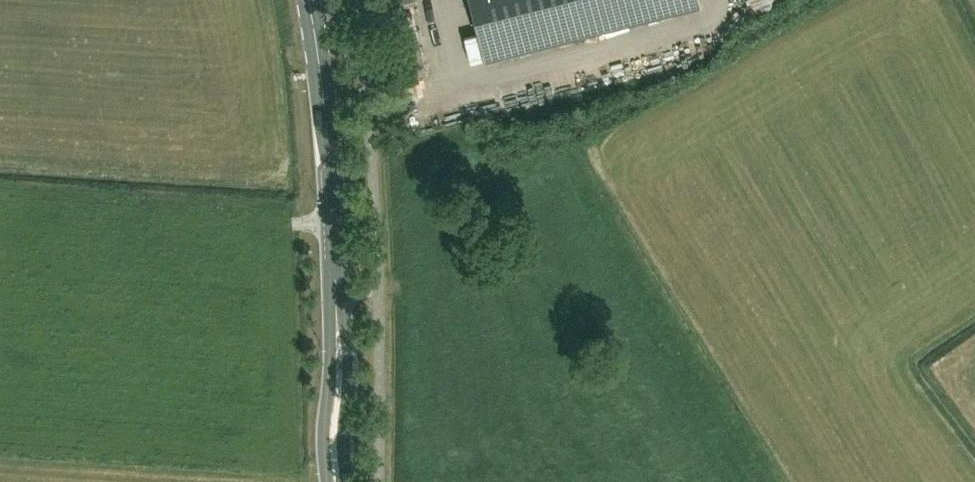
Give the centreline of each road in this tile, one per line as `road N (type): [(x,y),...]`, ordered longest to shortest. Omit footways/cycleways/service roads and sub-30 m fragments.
road 1 (secondary): [(340,481),(331,156),(309,0)]

